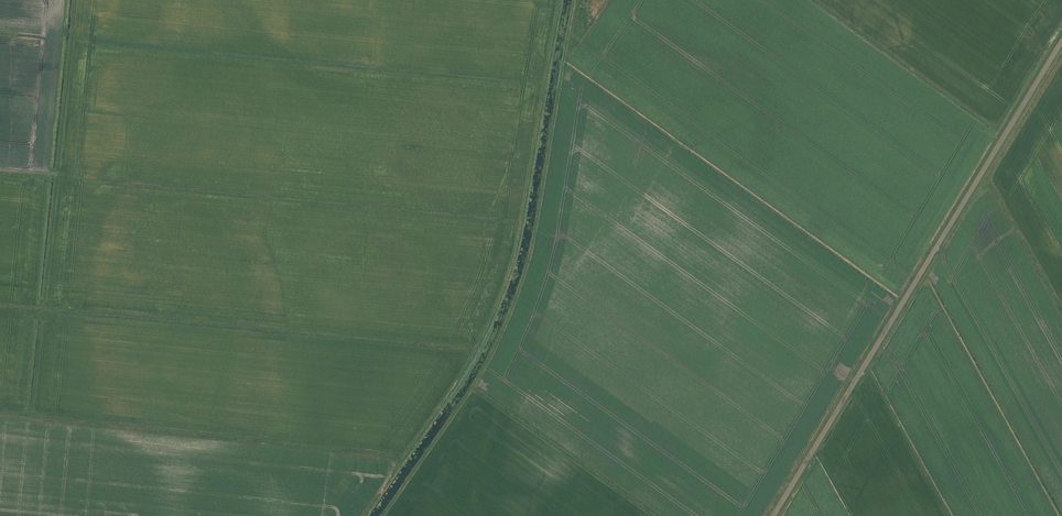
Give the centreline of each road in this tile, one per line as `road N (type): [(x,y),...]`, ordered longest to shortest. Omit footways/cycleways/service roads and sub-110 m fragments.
road 1 (track): [(560,0),(518,242),(496,311),(460,378),(364,515)]
road 2 (unclassified): [(773,515),(1061,40)]

